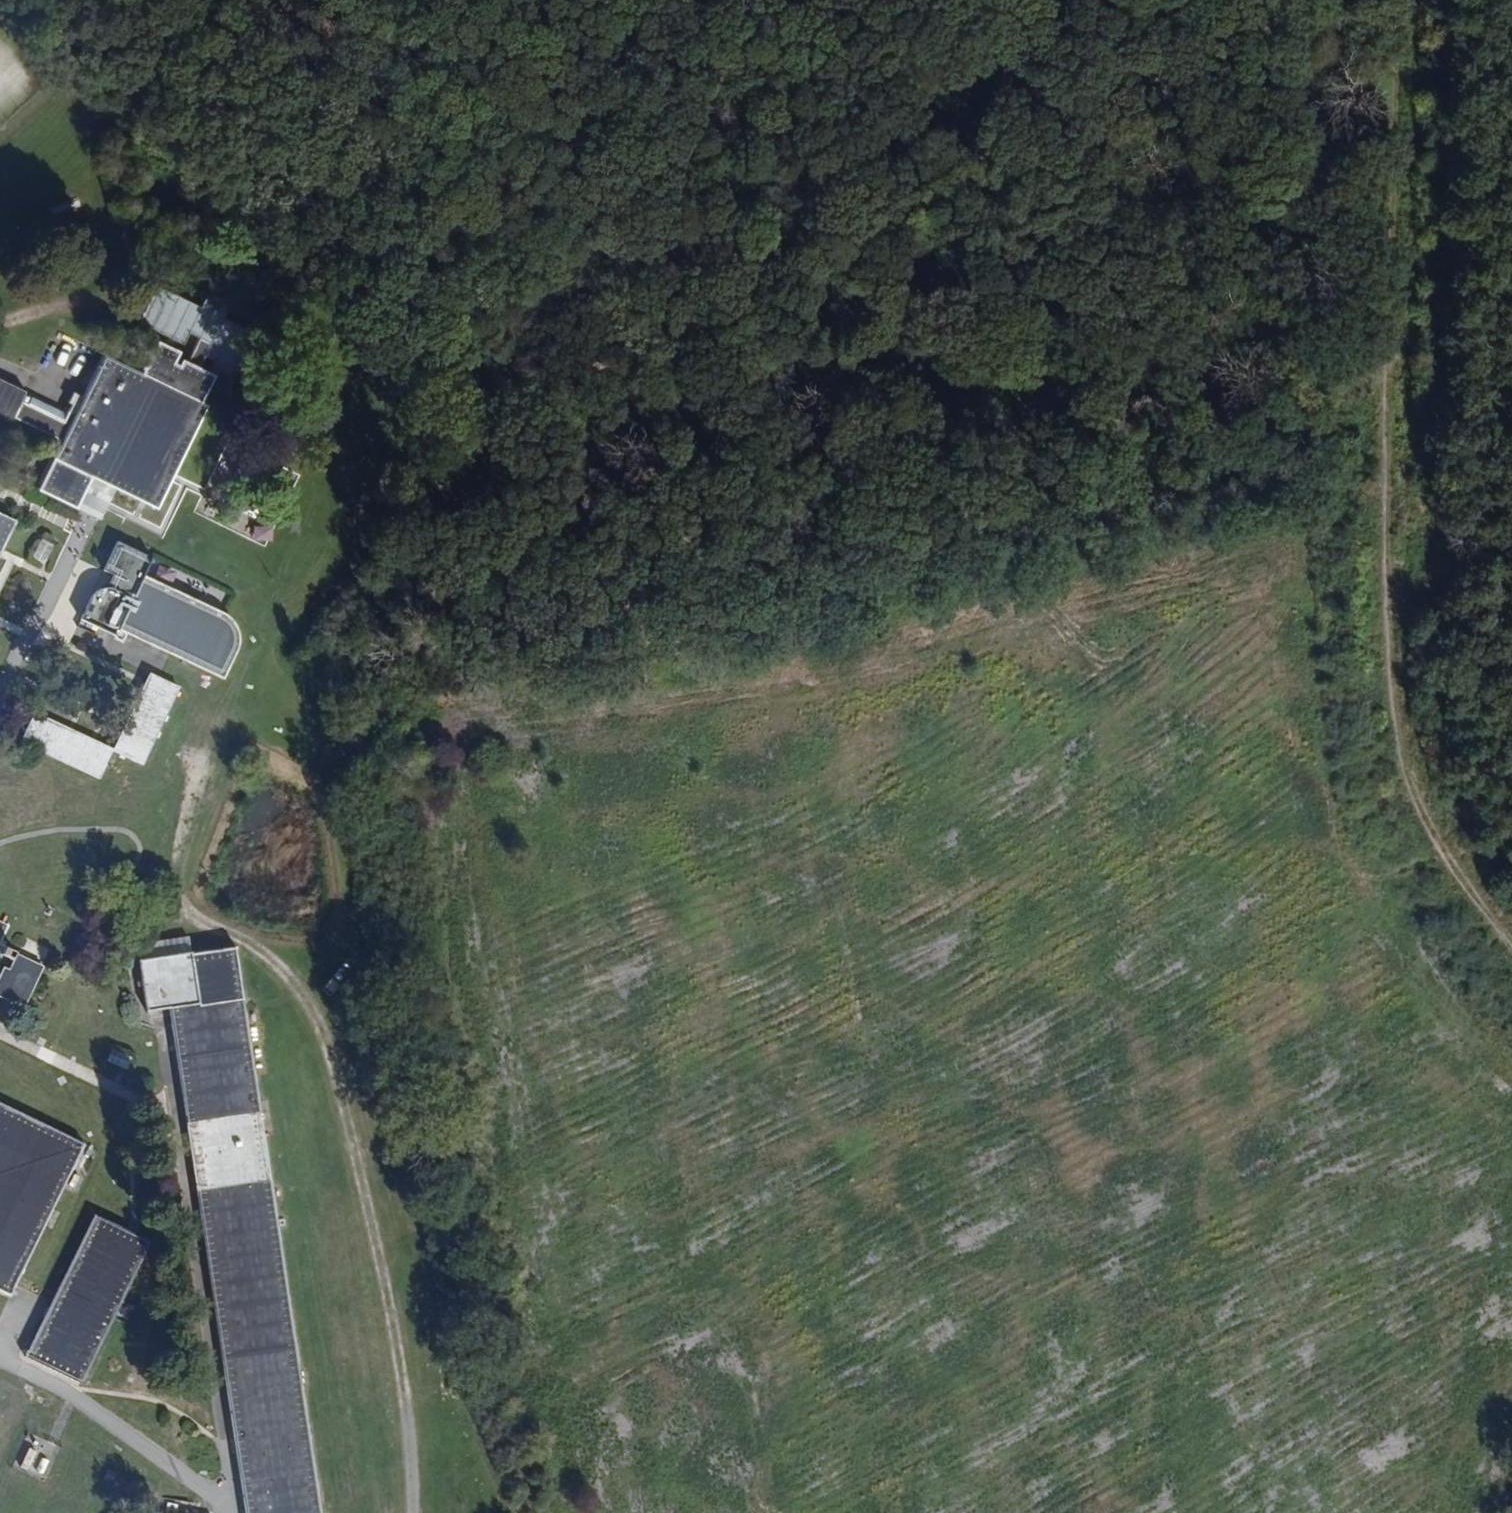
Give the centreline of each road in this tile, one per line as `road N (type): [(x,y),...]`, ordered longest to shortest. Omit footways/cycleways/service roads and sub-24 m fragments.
road 1 (track): [(1421,0),(1410,323),(1421,693),(1459,827),(1511,914)]

